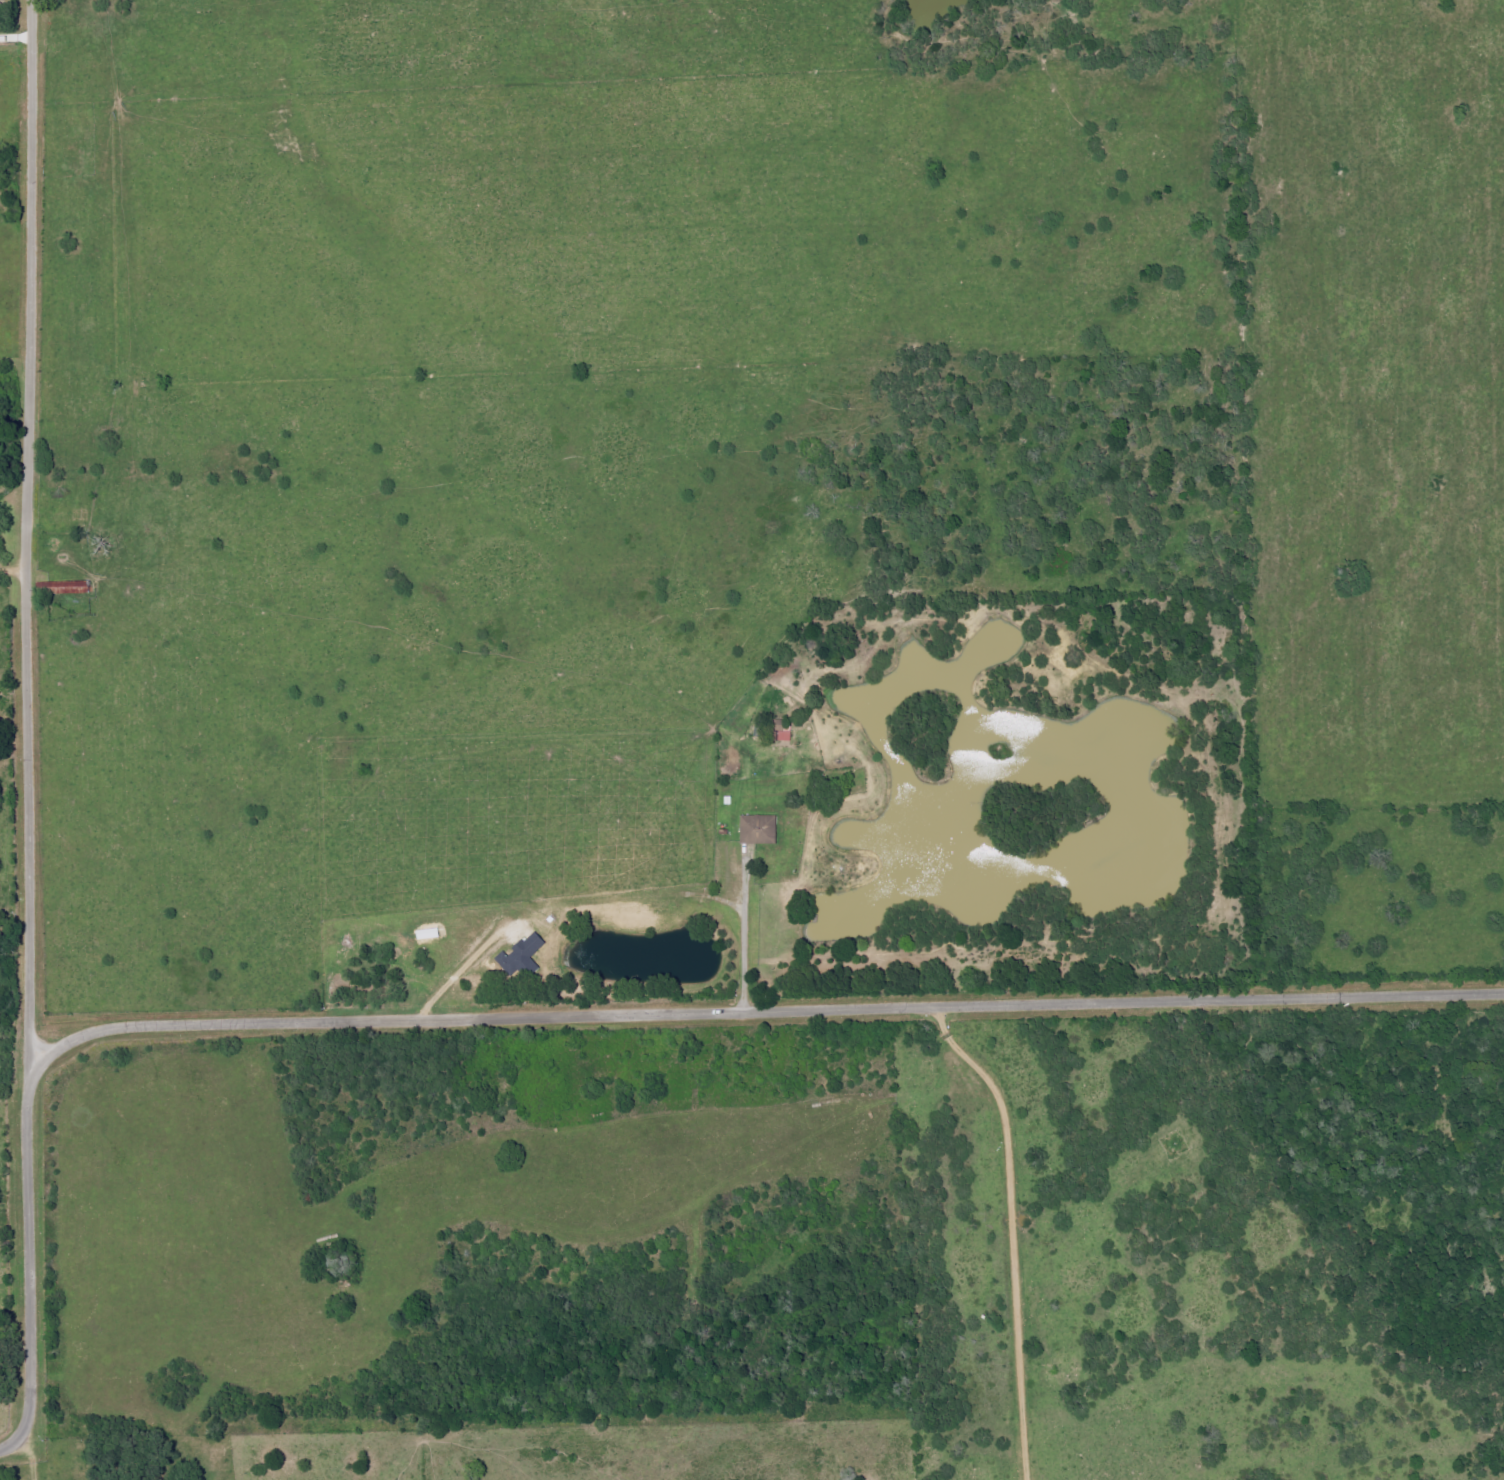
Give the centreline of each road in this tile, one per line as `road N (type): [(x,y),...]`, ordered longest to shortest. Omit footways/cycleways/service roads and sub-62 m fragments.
road 1 (residential): [(30,1103),(53,1056),(114,1028),(1503,990)]
road 2 (residential): [(0,1447),(27,1424),(30,1320),(23,676),(30,0)]

